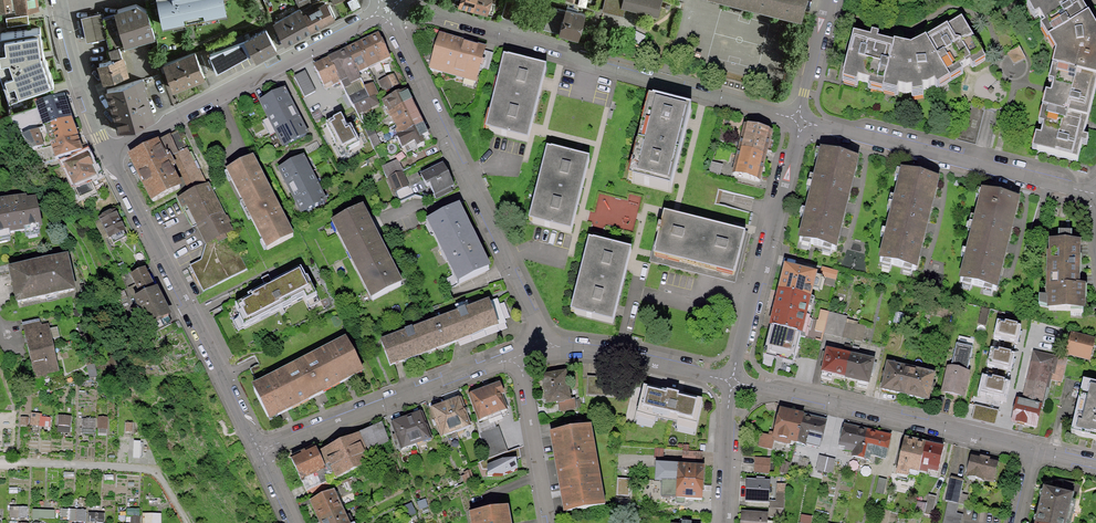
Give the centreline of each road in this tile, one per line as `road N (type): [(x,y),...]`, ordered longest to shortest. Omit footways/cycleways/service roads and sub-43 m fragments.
road 1 (residential): [(799,120),(433,15)]
road 2 (residential): [(544,344),(386,10)]
road 3 (residential): [(104,150),(261,452)]
road 4 (residential): [(104,150),(386,10)]
road 5 (residential): [(733,378),(1034,452)]
road 6 (residential): [(1095,195),(799,120)]
road 7 (residential): [(261,452),(518,357)]
road 8 (residential): [(733,378),(799,120)]
road 9 (track): [(188,522),(155,469),(0,462)]
road 10 (residential): [(544,344),(586,343),(733,378)]
road 11 (residential): [(547,522),(518,357)]
road 12 (residential): [(60,0),(104,150)]
road 13 (residential): [(722,522),(733,378)]
road 14 (residential): [(799,120),(827,0)]

